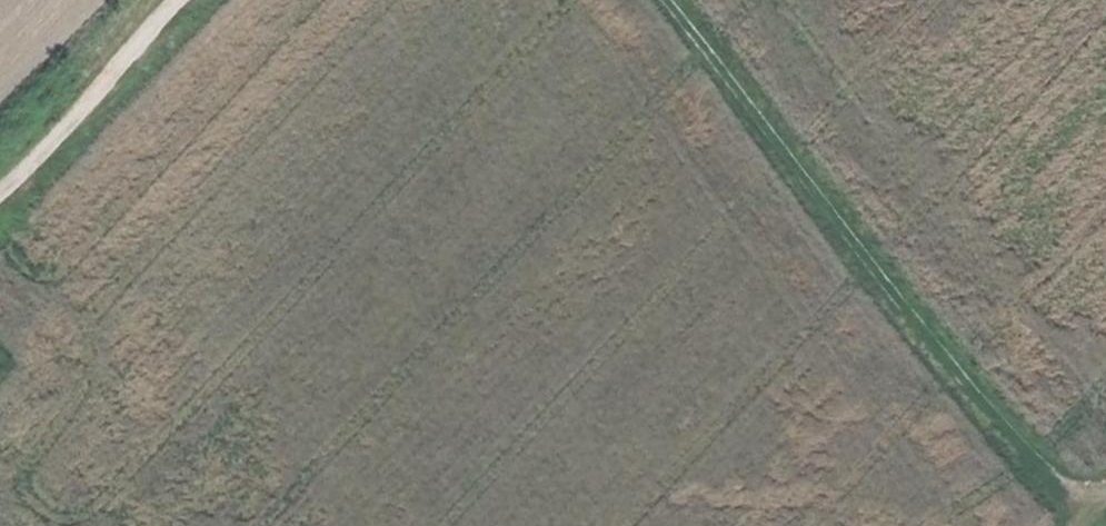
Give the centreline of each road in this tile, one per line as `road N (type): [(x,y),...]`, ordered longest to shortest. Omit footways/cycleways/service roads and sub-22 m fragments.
road 1 (track): [(1091,511),(747,76),(677,0)]
road 2 (track): [(176,0),(0,190)]

